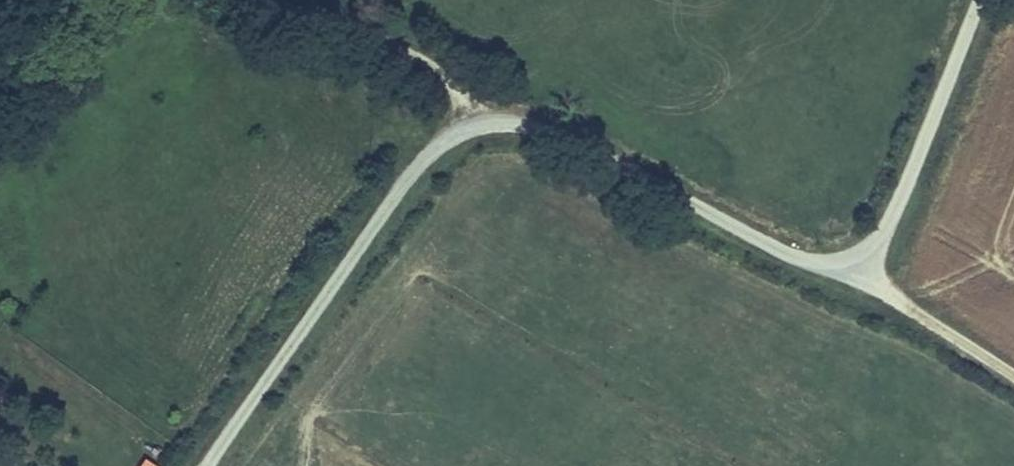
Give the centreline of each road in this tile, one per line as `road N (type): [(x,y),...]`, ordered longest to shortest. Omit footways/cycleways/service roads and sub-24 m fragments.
road 1 (residential): [(978,0),(884,224),(853,255),(804,256),(550,127),(467,121),(441,136),(416,160),(204,465)]
road 2 (track): [(305,0),(367,16),(414,43),(452,74),(478,120)]
road 3 (track): [(1013,374),(881,290),(853,255)]

